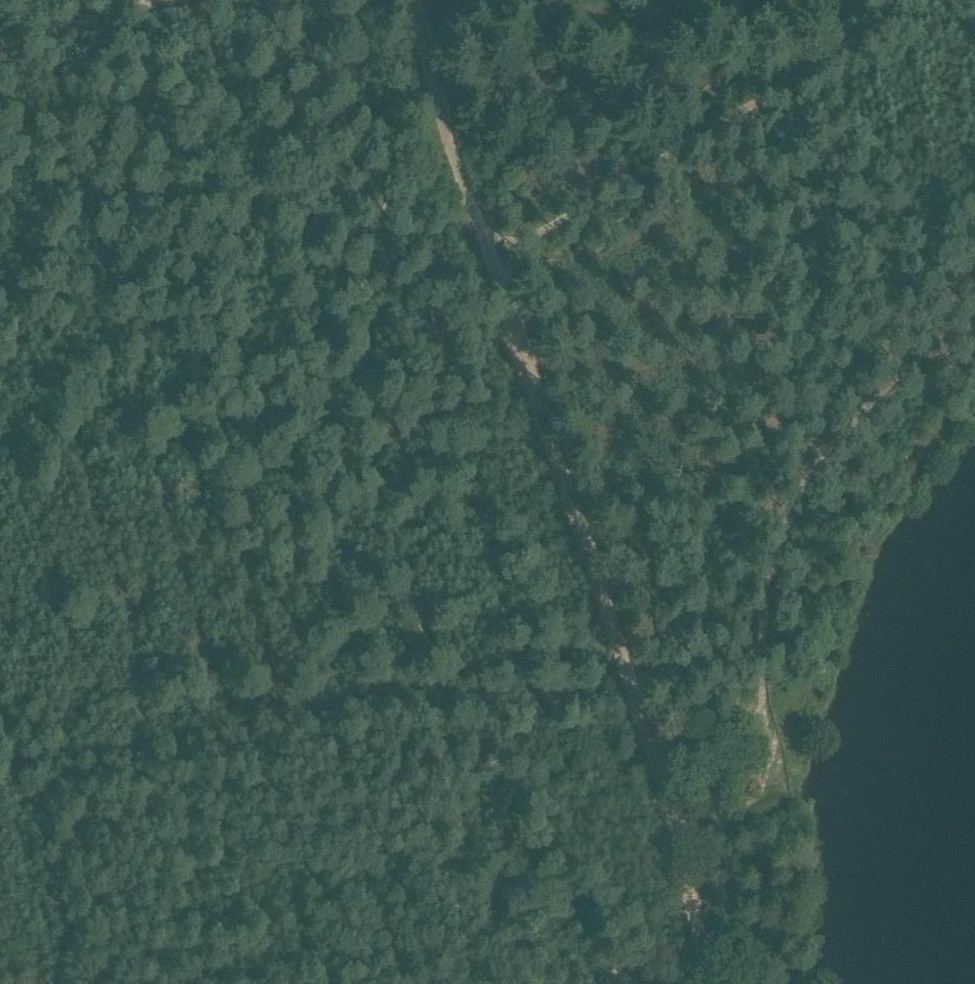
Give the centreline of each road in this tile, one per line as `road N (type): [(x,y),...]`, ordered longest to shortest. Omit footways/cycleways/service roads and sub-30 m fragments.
road 1 (track): [(495,259),(712,983)]
road 2 (track): [(495,259),(924,0)]
road 3 (track): [(409,0),(464,193),(495,259)]
road 4 (track): [(0,54),(196,0)]

